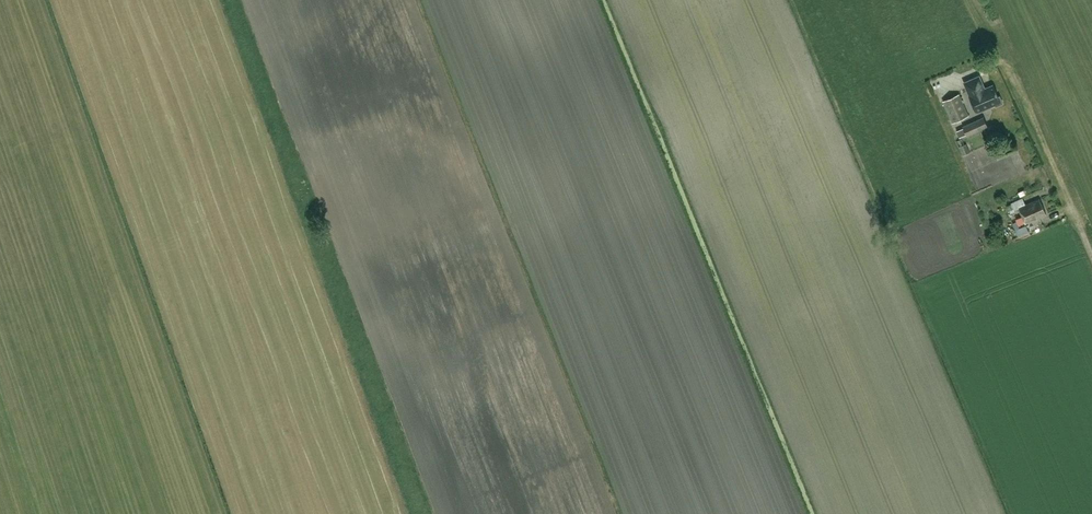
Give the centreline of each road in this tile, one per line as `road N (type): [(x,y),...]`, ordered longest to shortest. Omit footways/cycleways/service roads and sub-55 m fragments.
road 1 (track): [(1091,253),(1023,94),(968,0)]

